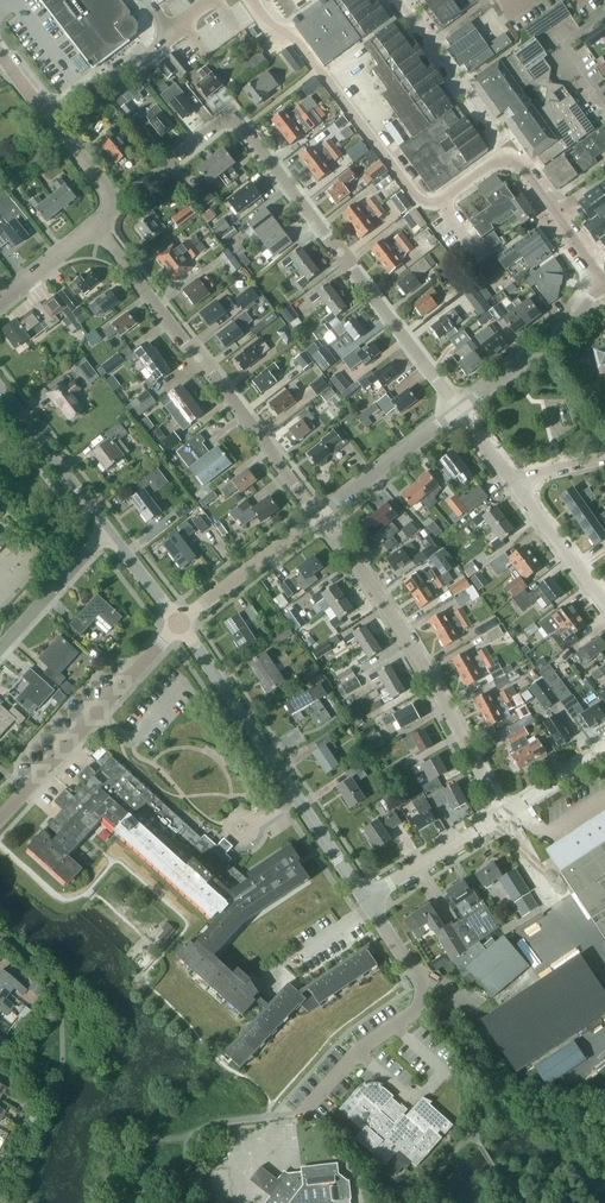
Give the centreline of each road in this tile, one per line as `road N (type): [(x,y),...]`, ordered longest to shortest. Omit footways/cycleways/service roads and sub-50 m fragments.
road 1 (residential): [(119,200),(222,122),(243,126),(461,409)]
road 2 (unclassified): [(319,516),(99,230)]
road 3 (unclassified): [(501,815),(426,669),(319,516)]
road 4 (residential): [(603,283),(398,0)]
road 5 (unclassified): [(367,897),(181,624)]
road 6 (residential): [(305,1110),(355,1055),(421,1002),(414,972),(367,897)]
road 7 (tertiary): [(181,624),(0,819)]
road 8 (residential): [(461,409),(573,321),(603,283)]
road 9 (residential): [(119,200),(0,52)]
road 10 (tertiary): [(111,529),(0,389)]
road 11 (residential): [(319,516),(461,409)]
road 12 (residential): [(181,624),(319,516)]
road 13 (residential): [(0,648),(111,529)]
road 14 (unclassified): [(367,897),(501,815)]
road 15 (residential): [(520,487),(604,601)]
road 16 (unclassified): [(501,815),(604,747)]
road 17 (residential): [(0,303),(99,230)]

